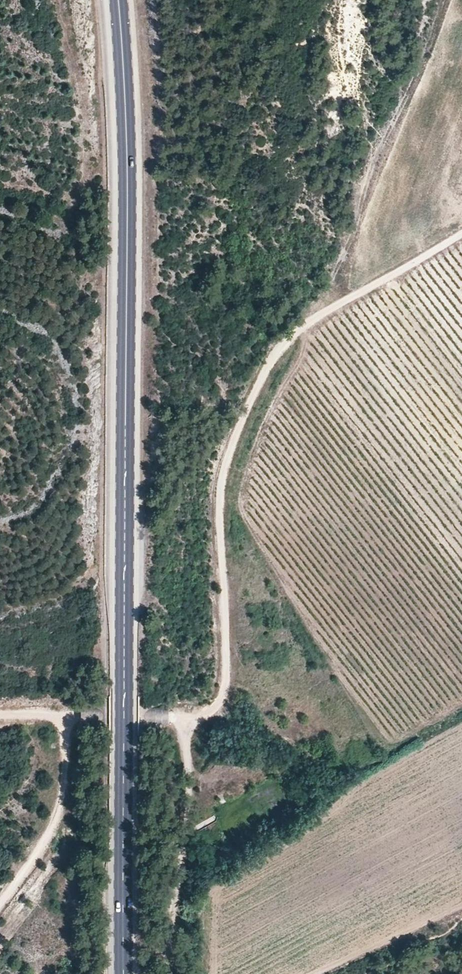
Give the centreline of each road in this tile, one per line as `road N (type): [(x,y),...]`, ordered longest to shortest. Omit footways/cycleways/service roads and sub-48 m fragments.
road 1 (primary): [(124,973),(128,148),(119,0)]
road 2 (track): [(461,238),(293,336),(262,378),(218,497),(219,705),(183,728)]
road 3 (track): [(62,717),(163,713),(183,728),(193,775),(168,973)]
road 4 (track): [(0,903),(62,814),(62,717)]

